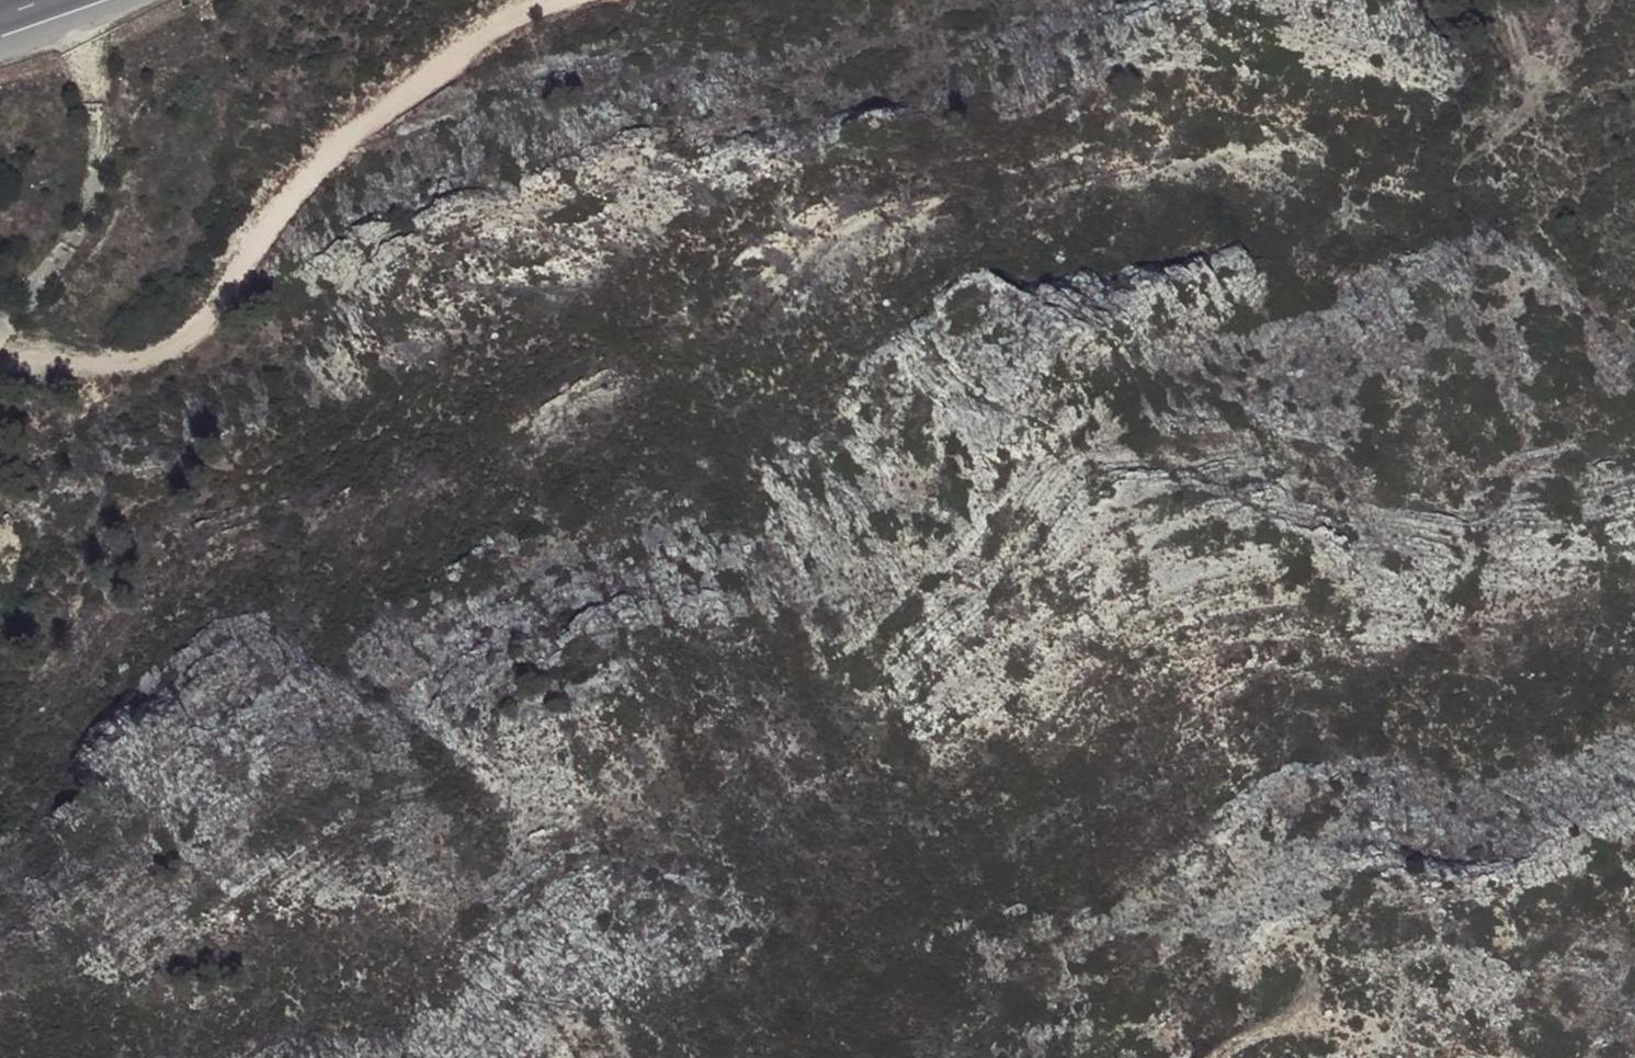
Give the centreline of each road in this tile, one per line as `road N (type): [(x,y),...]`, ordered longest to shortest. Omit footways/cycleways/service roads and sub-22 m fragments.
road 1 (track): [(578,0),(530,16),(438,70),(347,145),(196,336),(167,355),(121,368),(22,343),(0,349)]

